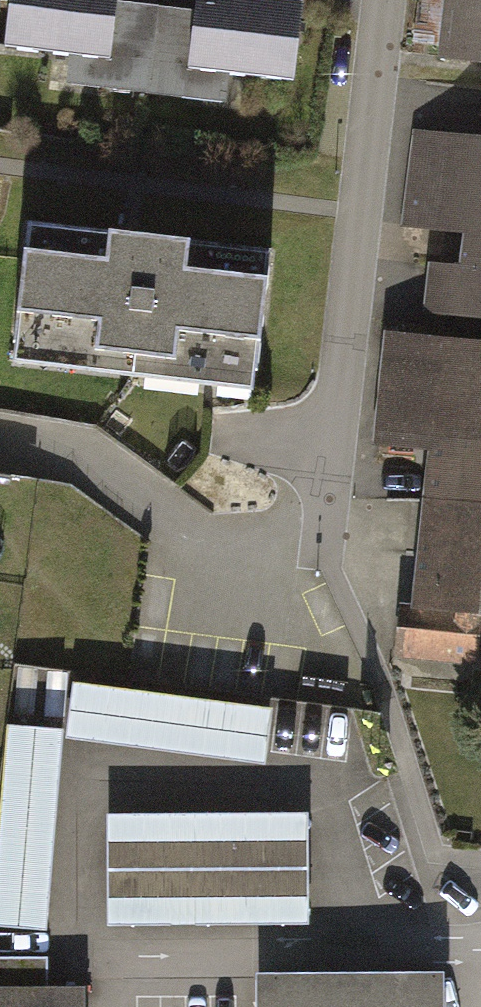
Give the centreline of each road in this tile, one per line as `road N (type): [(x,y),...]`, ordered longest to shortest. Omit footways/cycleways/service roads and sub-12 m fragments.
road 1 (residential): [(377,0),(312,559)]

